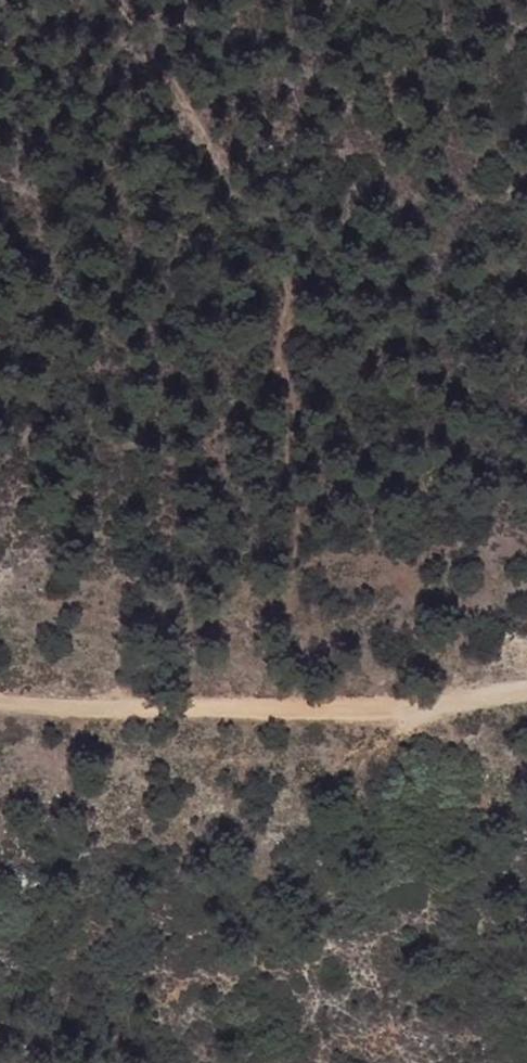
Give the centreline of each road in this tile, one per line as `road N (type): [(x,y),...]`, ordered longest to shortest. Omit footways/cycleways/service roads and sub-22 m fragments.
road 1 (track): [(526,692),(418,707),(0,709)]

